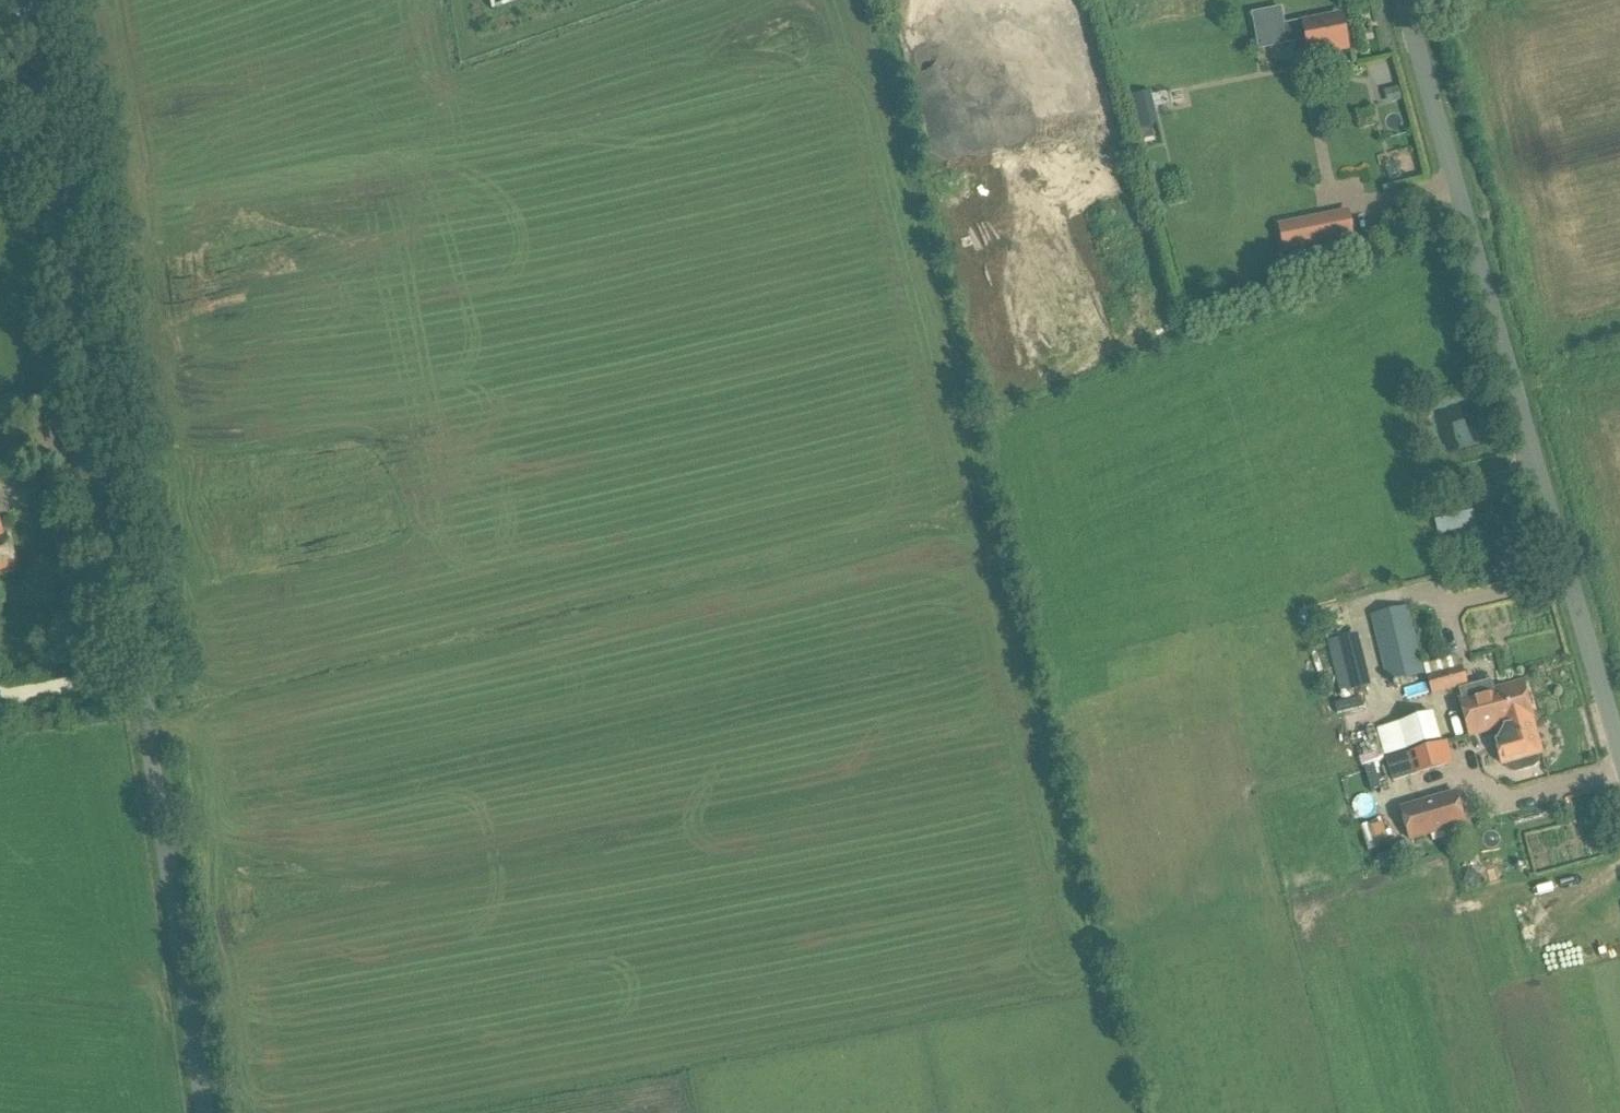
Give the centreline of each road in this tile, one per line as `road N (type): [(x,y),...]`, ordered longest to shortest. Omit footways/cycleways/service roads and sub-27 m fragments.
road 1 (unclassified): [(204,1112),(37,0)]
road 2 (unclassified): [(1619,750),(1404,0)]

